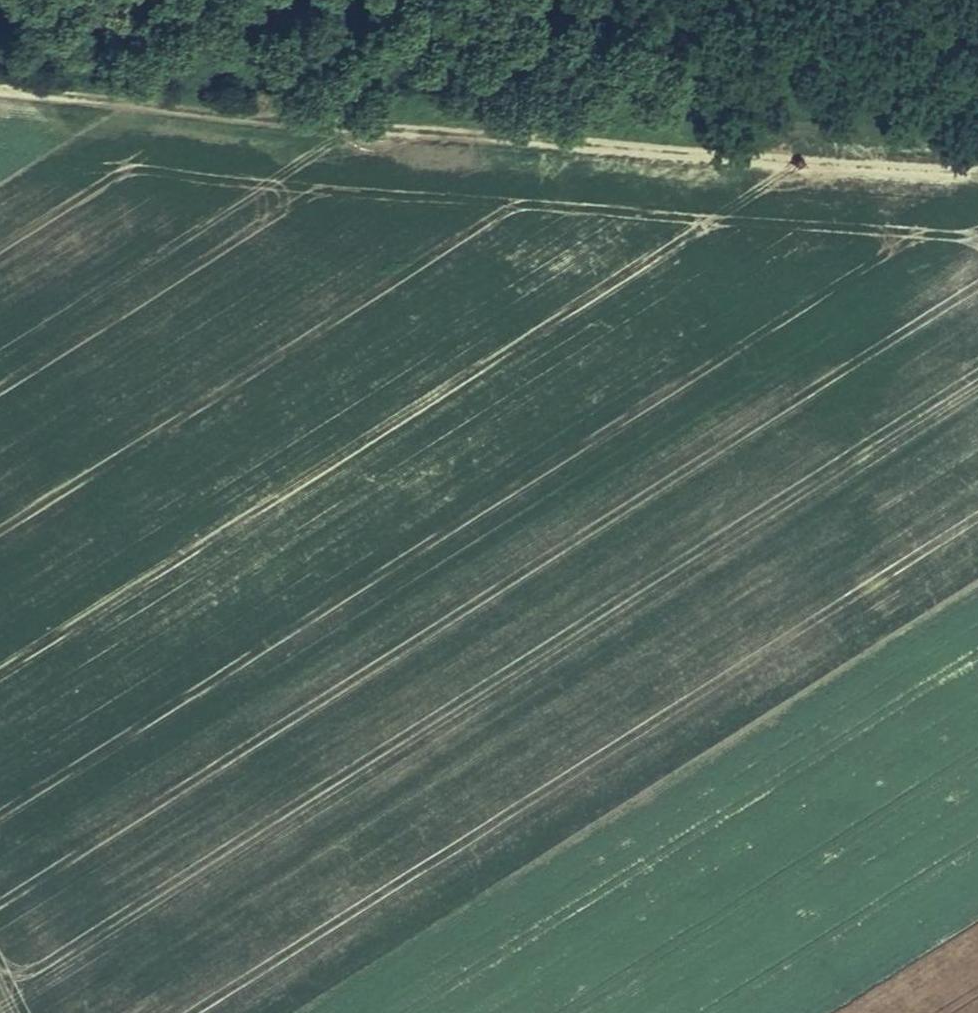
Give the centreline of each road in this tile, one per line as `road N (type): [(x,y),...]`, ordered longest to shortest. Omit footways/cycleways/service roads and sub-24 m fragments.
road 1 (track): [(0,84),(319,120),(977,176)]

